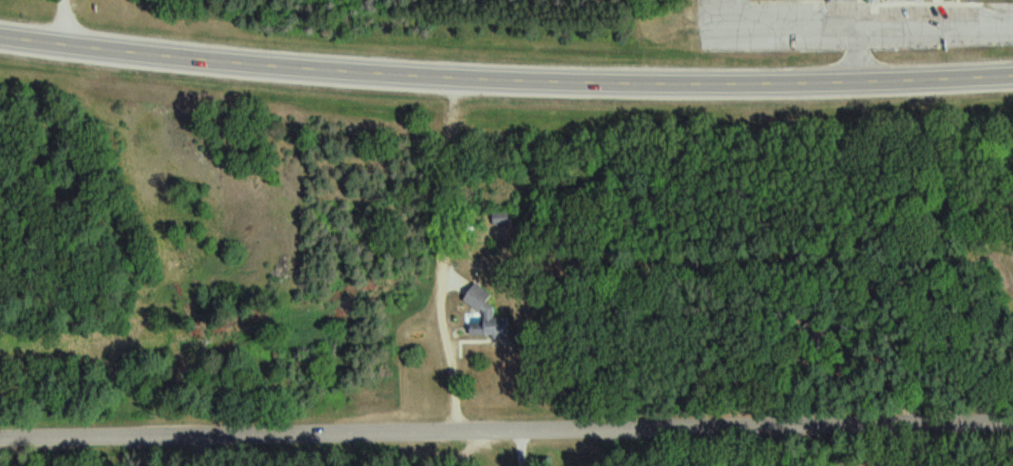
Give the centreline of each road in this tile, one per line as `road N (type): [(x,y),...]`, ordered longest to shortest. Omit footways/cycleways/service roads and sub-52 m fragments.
road 1 (secondary): [(1012,75),(796,83),(483,77),(255,65),(0,36)]
road 2 (residential): [(0,438),(1012,421)]

